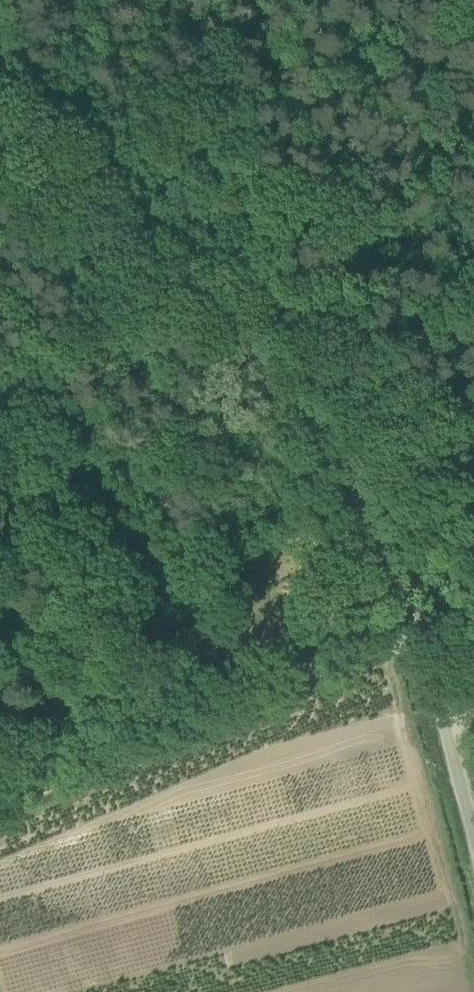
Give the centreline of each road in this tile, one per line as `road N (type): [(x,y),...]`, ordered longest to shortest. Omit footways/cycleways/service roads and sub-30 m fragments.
road 1 (unclassified): [(442,718),(387,566),(343,478),(266,372),(97,203),(0,128)]
road 2 (track): [(0,815),(416,648)]
road 3 (track): [(266,372),(288,345),(292,308),(280,253),(182,0)]
road 4 (unclassified): [(473,835),(442,718)]

